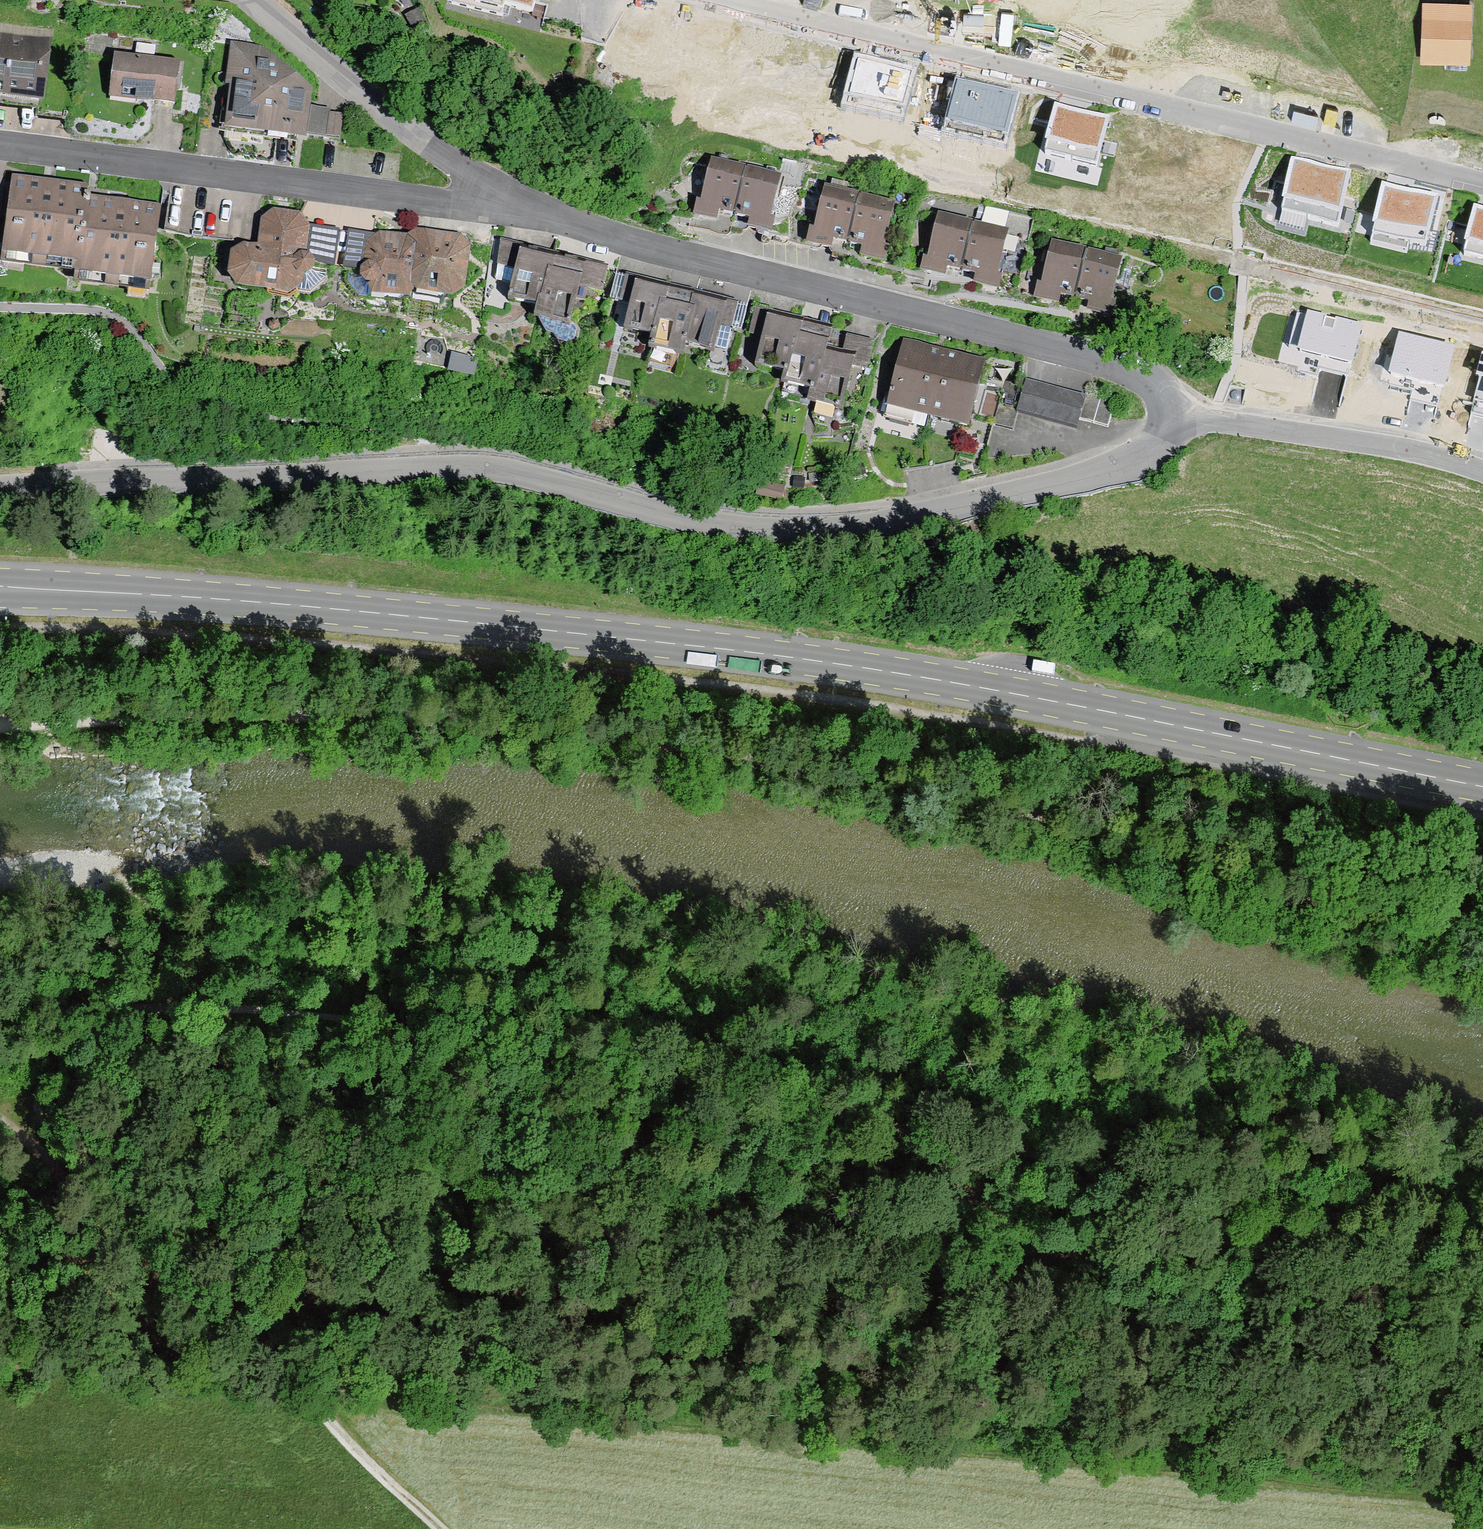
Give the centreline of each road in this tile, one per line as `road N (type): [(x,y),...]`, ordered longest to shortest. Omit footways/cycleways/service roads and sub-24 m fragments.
road 1 (track): [(0,1015),(206,1003),(411,1018),(798,1114),(1034,1160),(1256,1191),(1482,1263)]
road 2 (track): [(1482,947),(1067,819),(633,737),(297,712),(185,711),(0,726)]
road 3 (primary): [(0,589),(318,609),(825,662),(1482,788)]
road 4 (track): [(1474,1262),(1151,1237),(927,1297),(626,1268),(305,1267),(218,1289)]
road 5 (residential): [(0,487),(492,465),(688,518),(875,522),(1103,472),(1147,455),(1176,420)]
road 6 (residential): [(1482,181),(720,0)]
road 7 (residential): [(1176,420),(1168,392),(1136,367),(1080,346),(512,210)]
road 8 (track): [(0,1119),(218,1289),(332,1427),(440,1528)]
road 9 (residential): [(0,144),(512,210)]
road 10 (residential): [(512,210),(247,0)]
road 11 (unclassified): [(1176,420),(1406,448),(1482,471)]
road 12 (residential): [(1482,322),(1196,255)]

